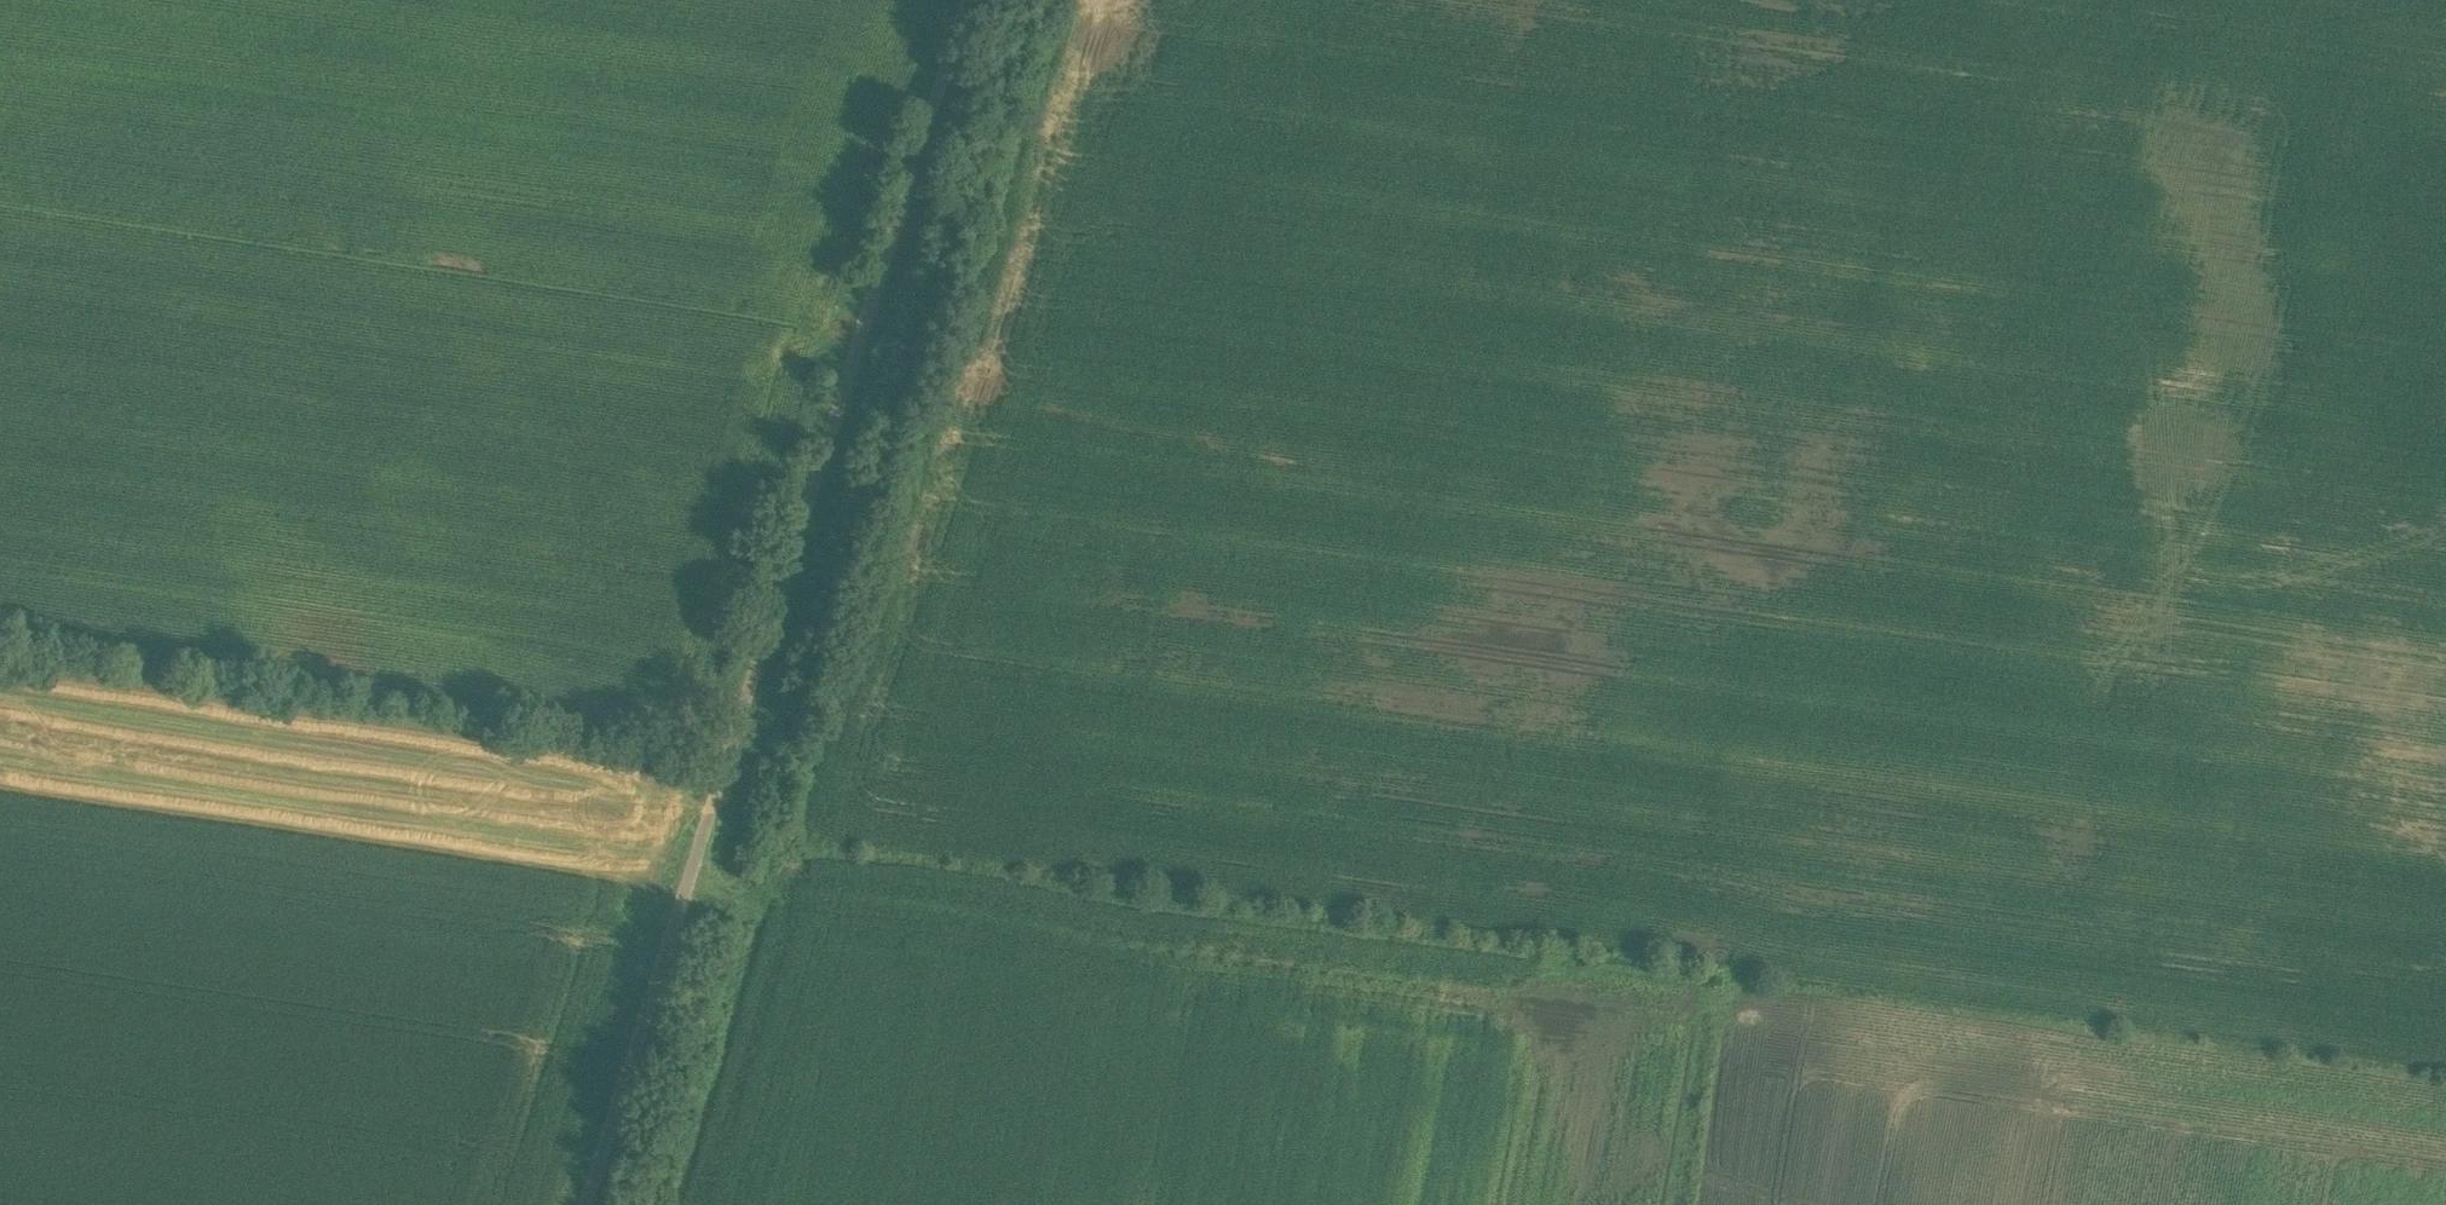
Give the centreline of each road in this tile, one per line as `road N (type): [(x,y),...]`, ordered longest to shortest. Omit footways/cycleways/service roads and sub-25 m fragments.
road 1 (unclassified): [(591,1204),(972,0)]

